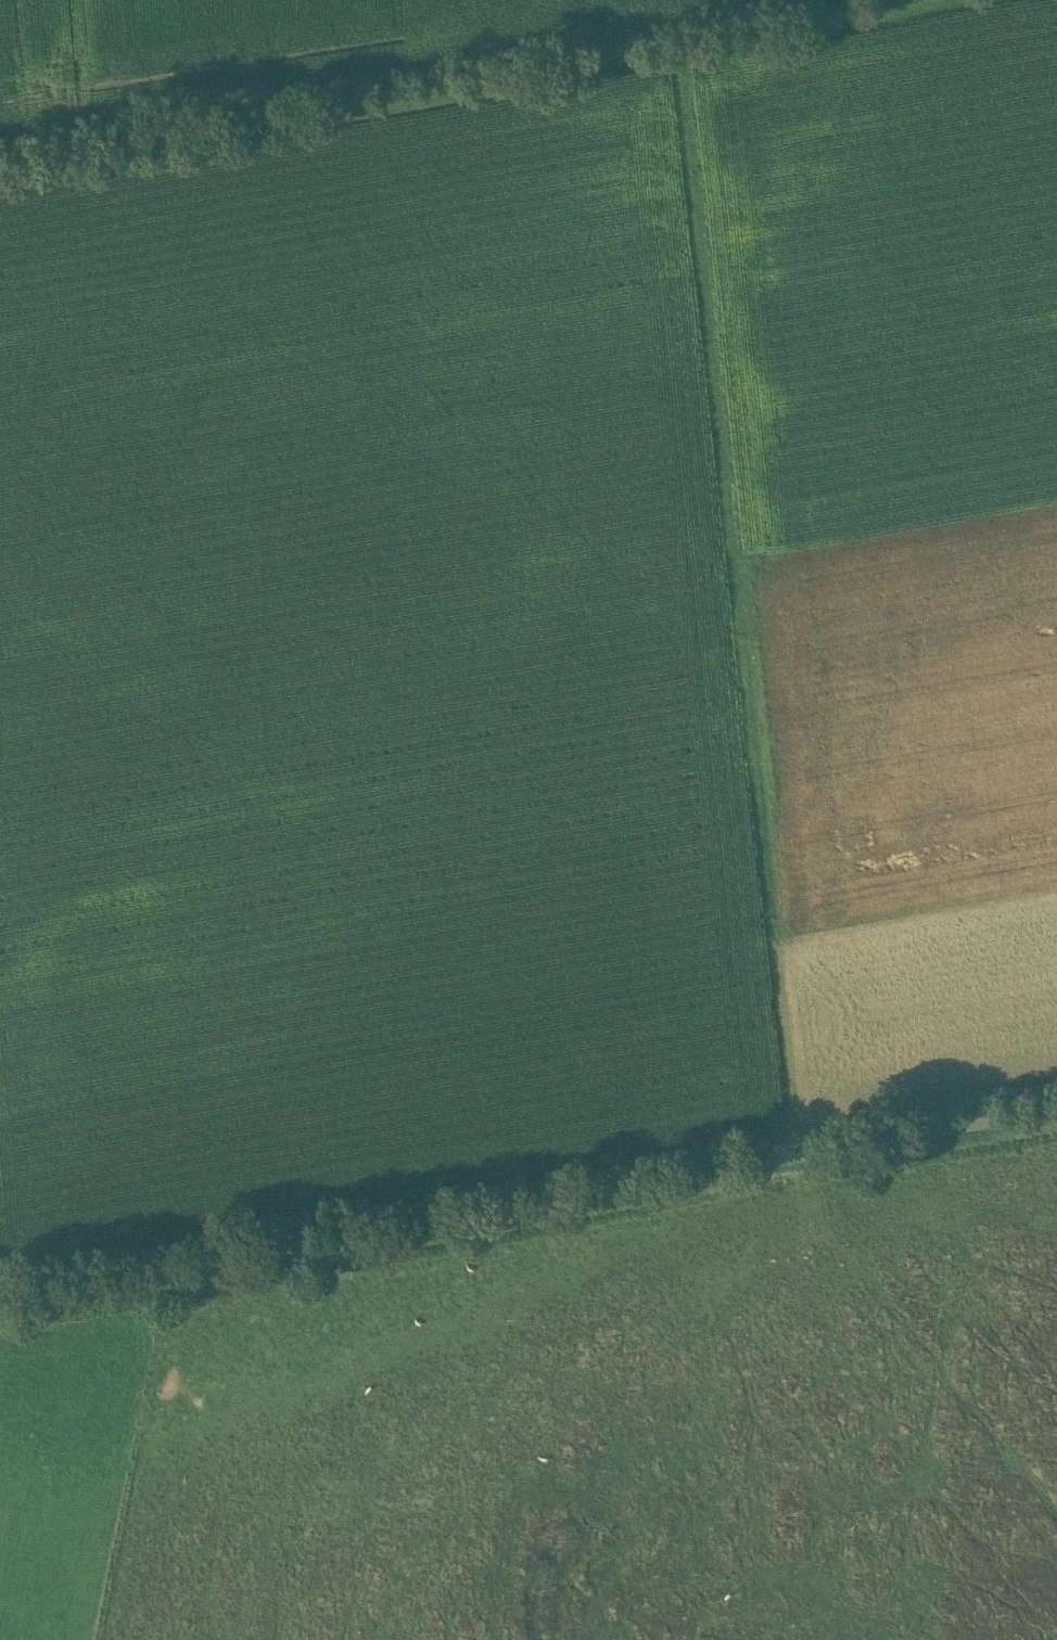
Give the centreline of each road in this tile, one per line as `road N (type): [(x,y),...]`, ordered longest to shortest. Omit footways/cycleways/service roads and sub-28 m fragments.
road 1 (unclassified): [(0,1300),(1056,1109)]

